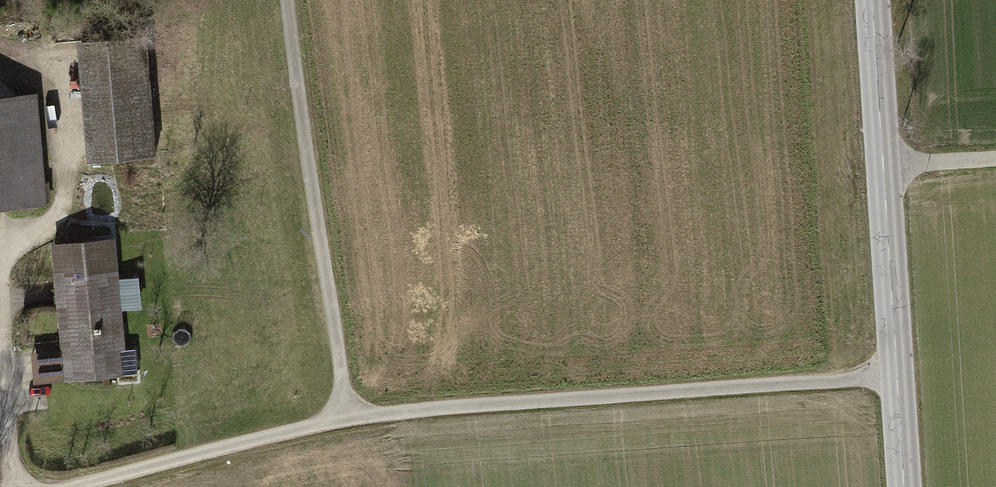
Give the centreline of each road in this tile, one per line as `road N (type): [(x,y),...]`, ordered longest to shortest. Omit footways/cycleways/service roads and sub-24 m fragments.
road 1 (track): [(897,376),(346,417)]
road 2 (tertiary): [(905,486),(873,0)]
road 3 (track): [(346,417),(291,0)]
road 4 (track): [(346,417),(72,486)]
road 5 (track): [(0,52),(39,58),(62,80),(68,171),(59,217),(0,244)]
road 6 (track): [(20,486),(0,253)]

